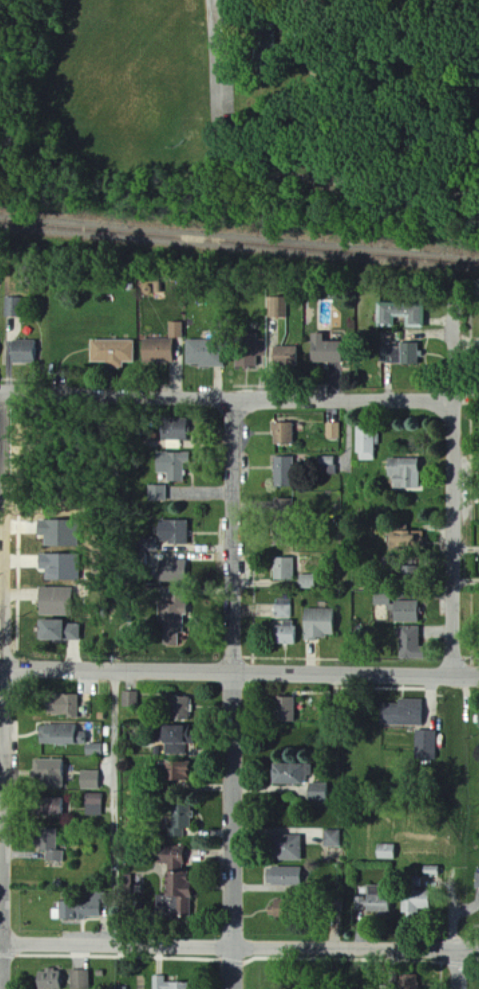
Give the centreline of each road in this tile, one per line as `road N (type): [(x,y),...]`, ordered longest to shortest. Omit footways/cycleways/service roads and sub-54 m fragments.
road 1 (residential): [(237,988),(239,395)]
road 2 (residential): [(0,665),(478,669)]
road 3 (residential): [(460,395),(0,394)]
road 4 (residential): [(4,665),(6,988)]
road 5 (residential): [(460,395),(459,669)]
road 6 (residential): [(237,950),(478,953)]
road 7 (residential): [(0,943),(237,950)]

